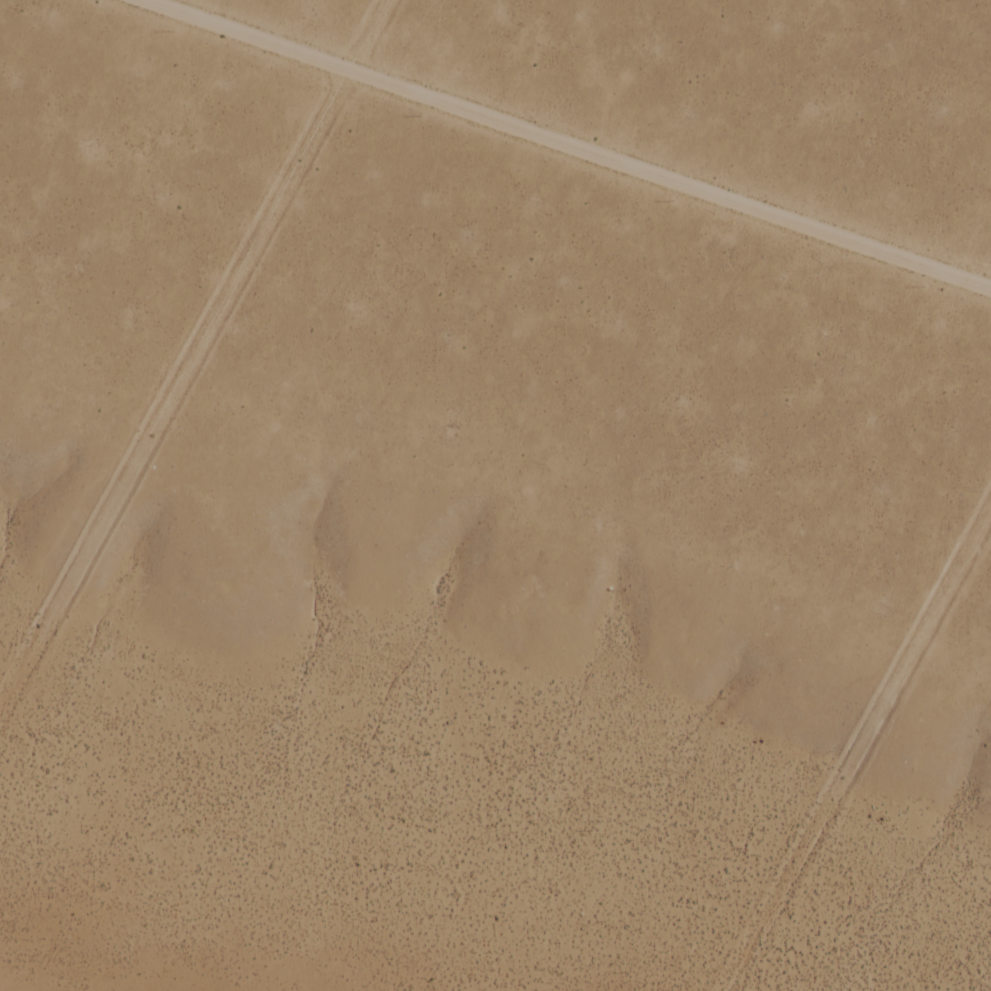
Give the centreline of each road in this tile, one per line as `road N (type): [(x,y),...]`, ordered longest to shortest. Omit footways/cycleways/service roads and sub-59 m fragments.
road 1 (residential): [(990,295),(125,0)]
road 2 (track): [(0,732),(383,0)]
road 3 (track): [(738,990),(990,517)]

